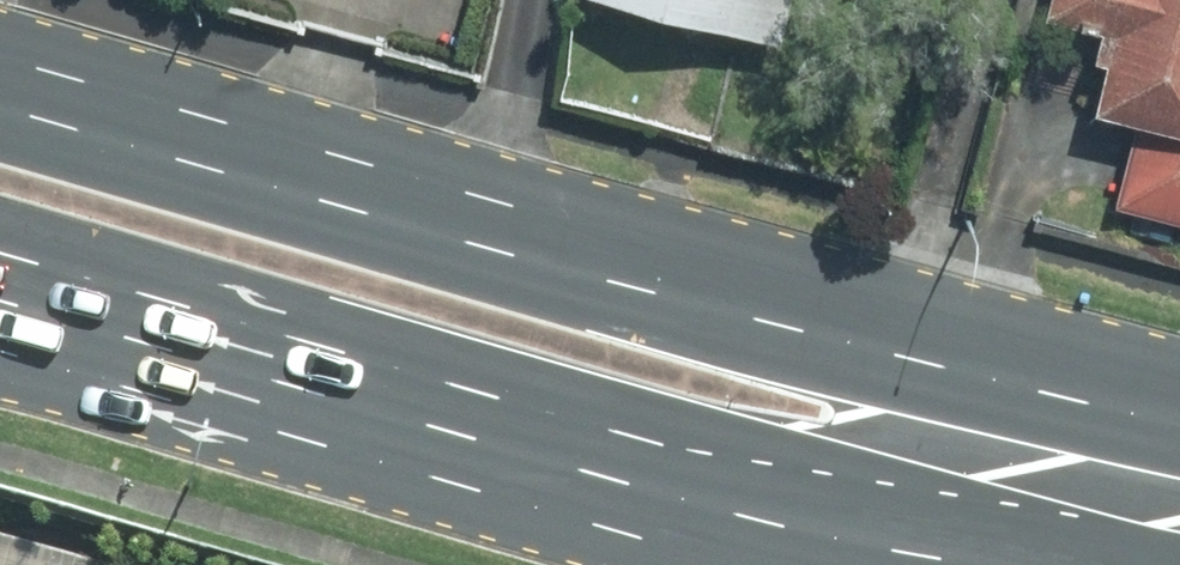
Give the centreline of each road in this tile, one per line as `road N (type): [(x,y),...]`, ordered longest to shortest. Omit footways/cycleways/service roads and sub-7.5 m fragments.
road 1 (primary): [(0,100),(1179,430)]
road 2 (primary): [(1134,564),(738,515),(0,312)]

